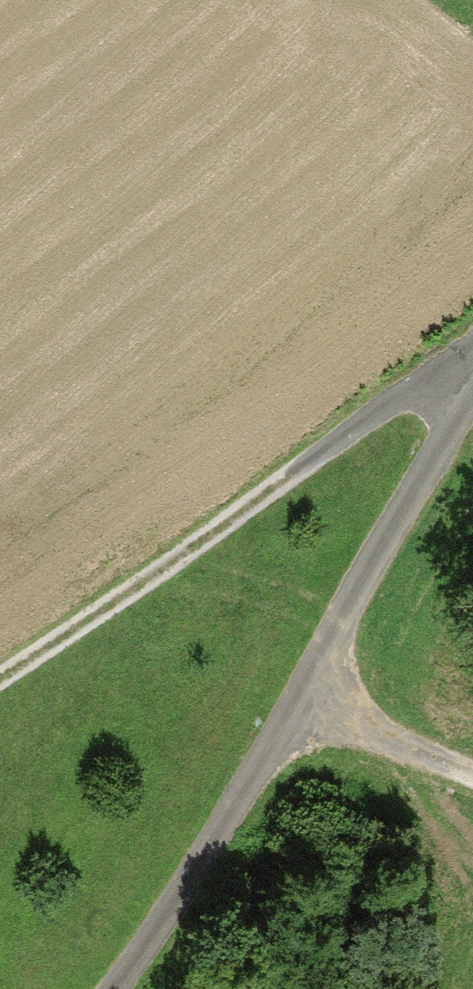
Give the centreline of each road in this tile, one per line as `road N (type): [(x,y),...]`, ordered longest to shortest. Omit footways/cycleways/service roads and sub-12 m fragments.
road 1 (track): [(109,988),(181,893),(303,696),(472,382)]
road 2 (track): [(0,687),(274,505),(394,398),(472,360)]
road 3 (track): [(303,696),(472,786)]

